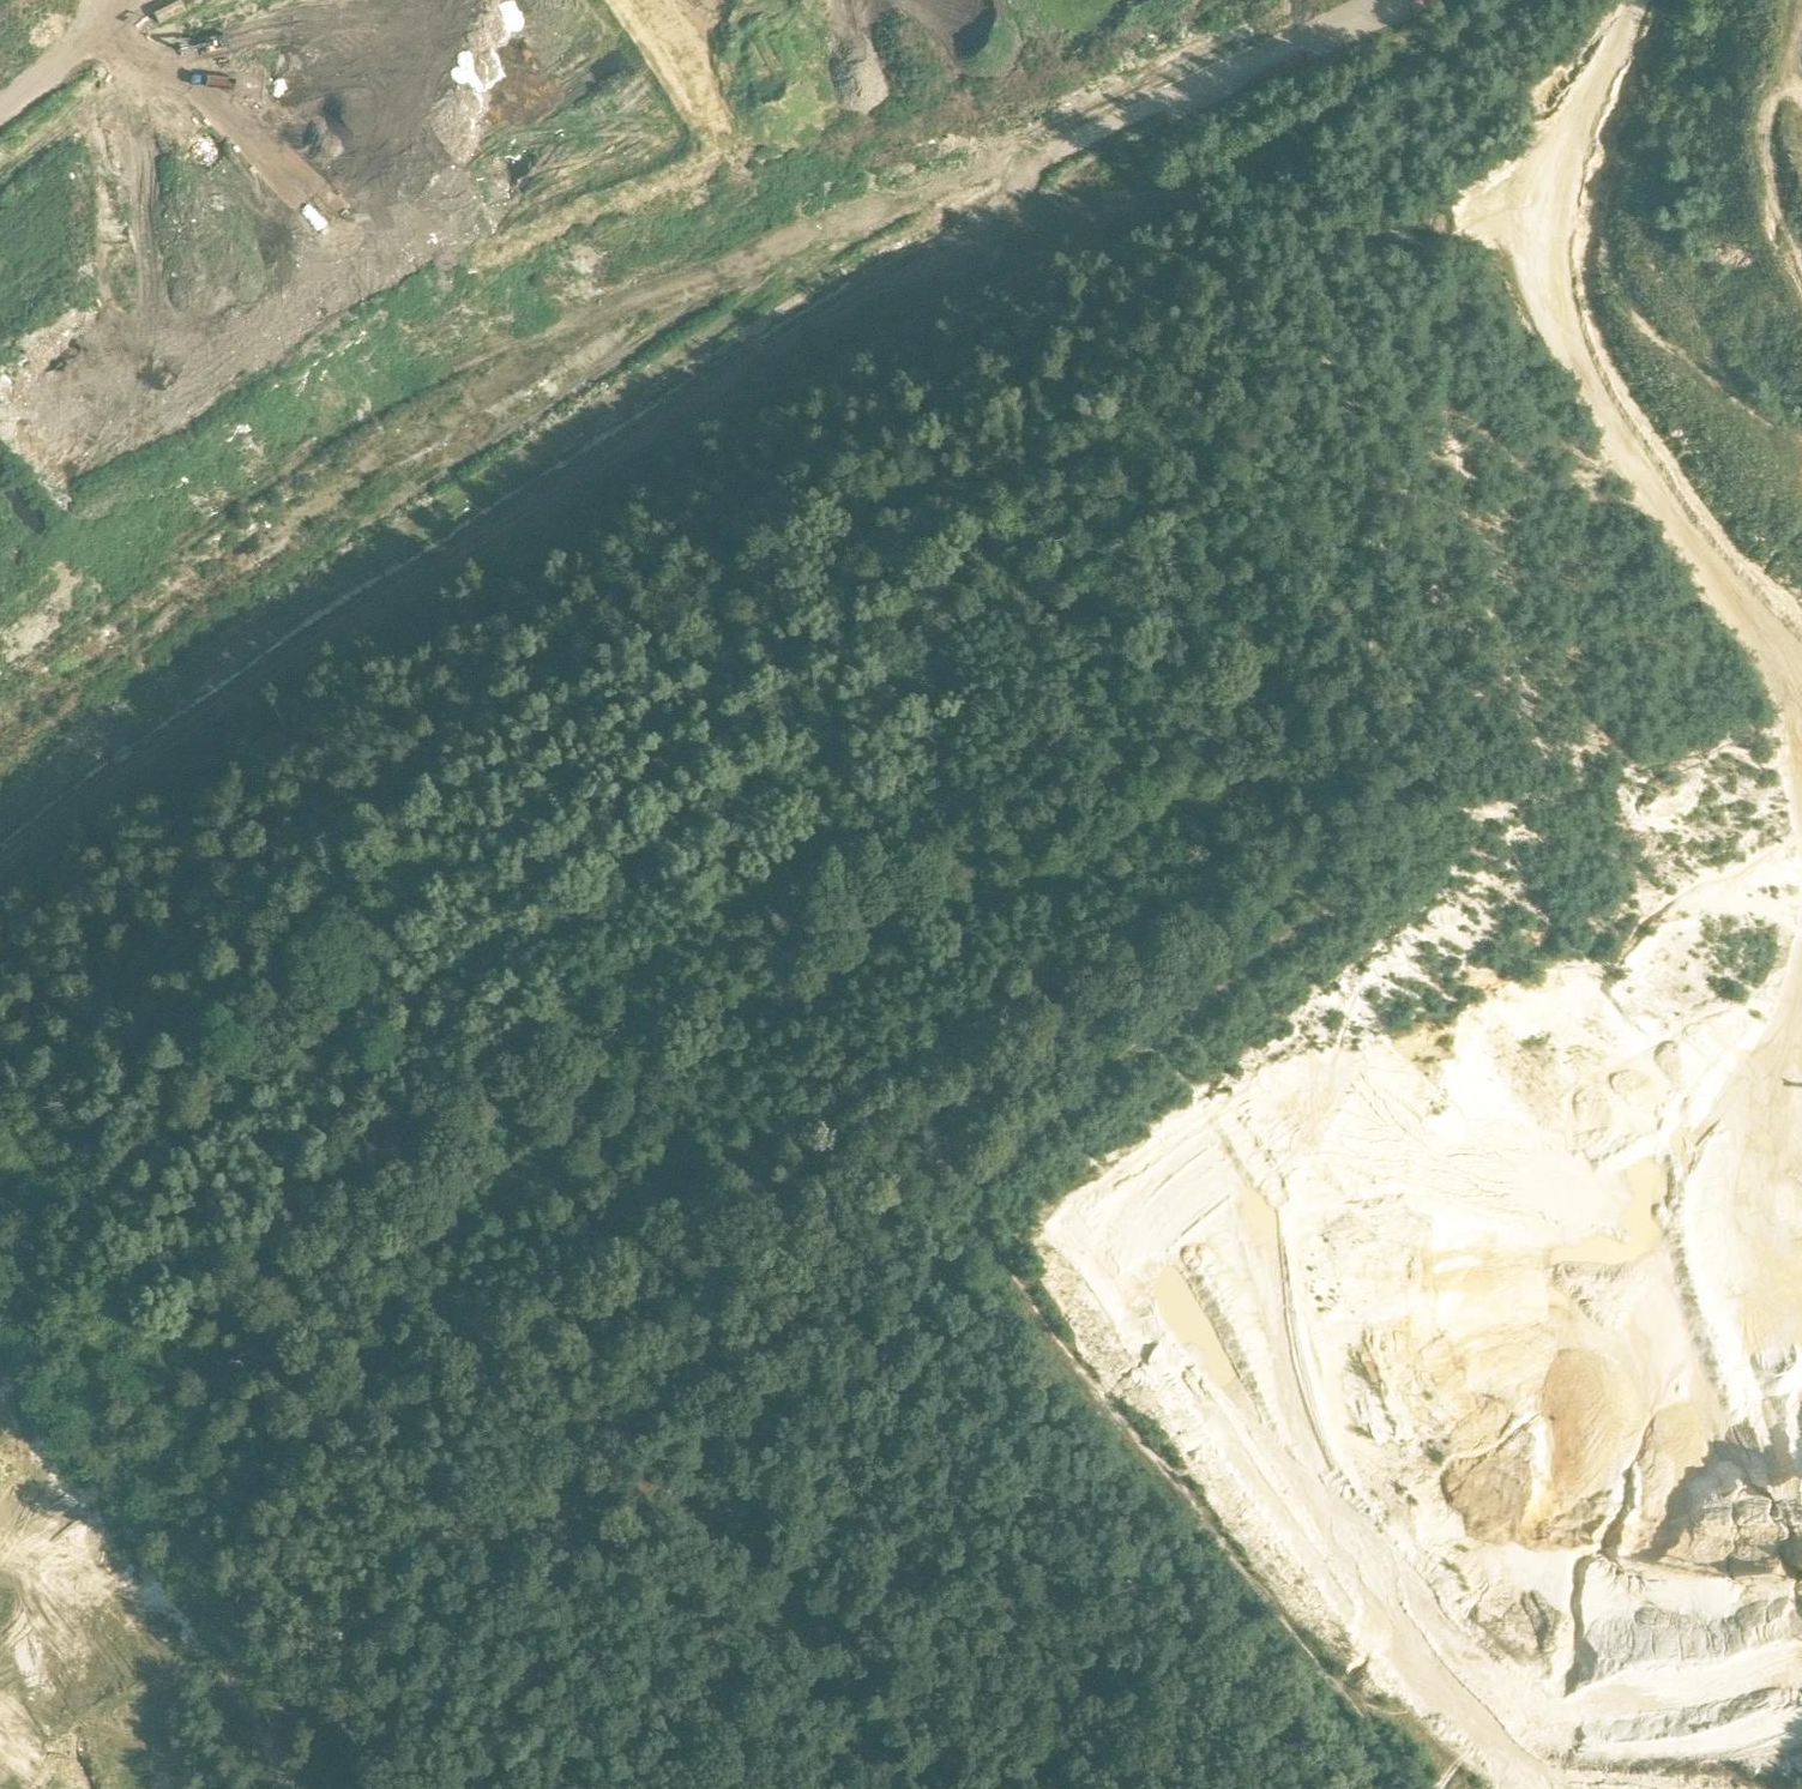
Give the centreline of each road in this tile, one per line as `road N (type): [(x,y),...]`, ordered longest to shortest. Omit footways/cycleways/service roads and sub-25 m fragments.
road 1 (track): [(142,0),(0,123)]

